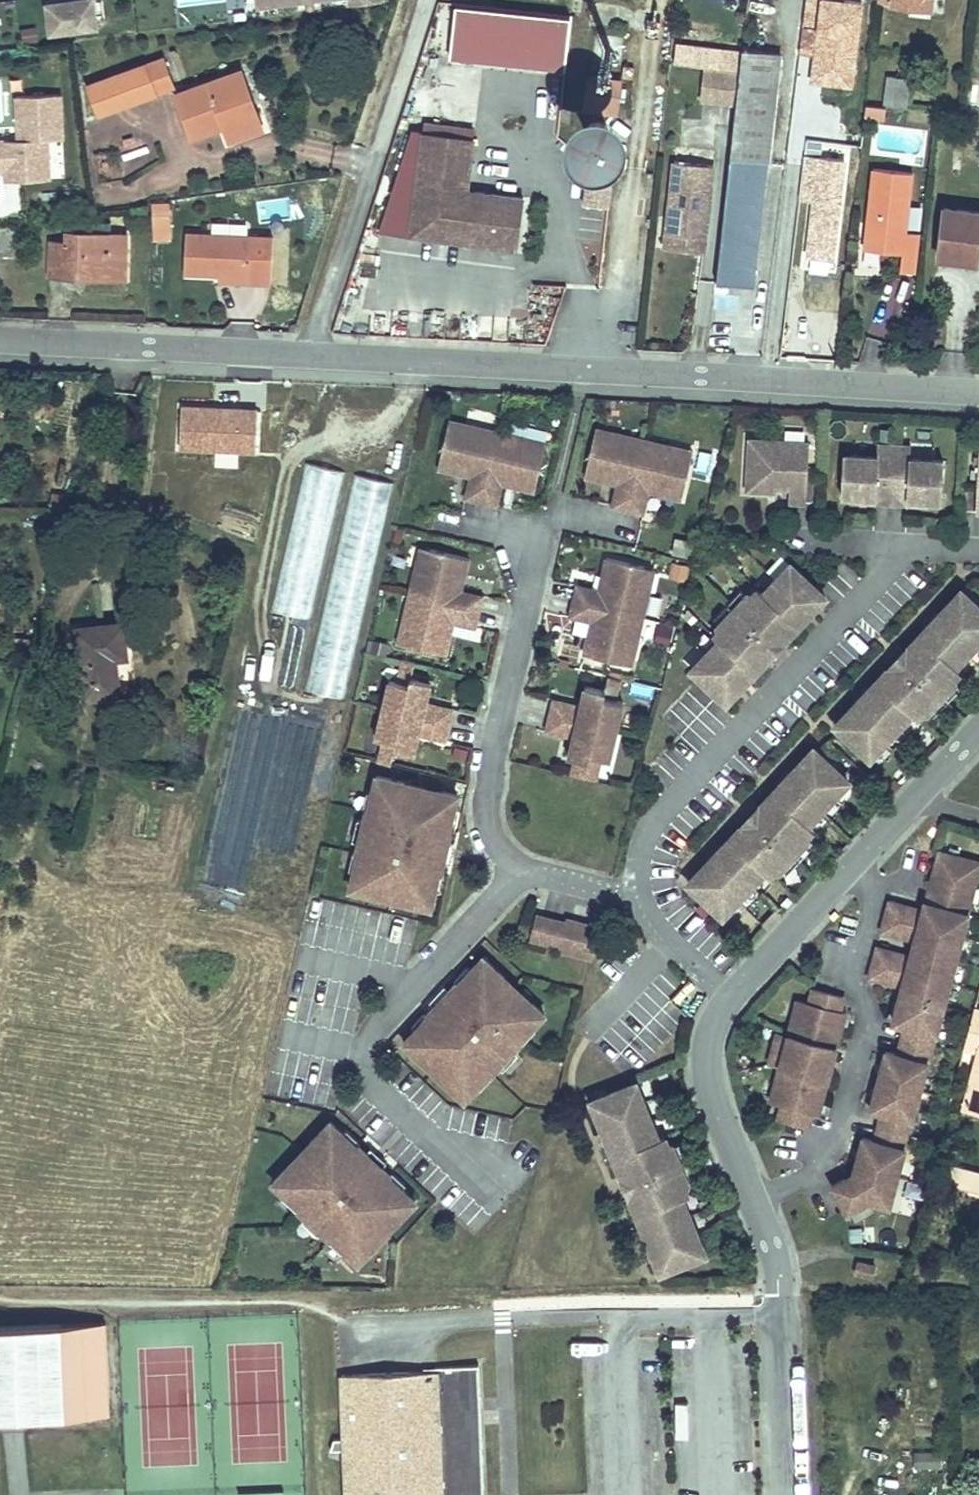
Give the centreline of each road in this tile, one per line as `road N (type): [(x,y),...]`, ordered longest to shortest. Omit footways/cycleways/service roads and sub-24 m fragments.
road 1 (unclassified): [(978,392),(0,340)]
road 2 (residential): [(978,550),(930,548),(889,564),(651,827),(640,858),(642,895)]
road 3 (residential): [(517,872),(367,1034),(363,1061),(371,1080),(487,1183)]
road 4 (residential): [(757,1204),(809,1176),(829,1150),(863,1025),(855,975),(871,895),(856,861)]
road 5 (residential): [(545,542),(485,817),(517,872)]
road 6 (residential): [(757,1204),(781,1271),(787,1494)]
road 7 (residential): [(730,996),(712,1022),(709,1080),(757,1204)]
road 8 (residential): [(856,861),(730,996)]
road 9 (residential): [(978,728),(856,861)]
road 10 (residential): [(642,895),(668,940),(730,996)]
road 11 (residential): [(517,872),(642,895)]

